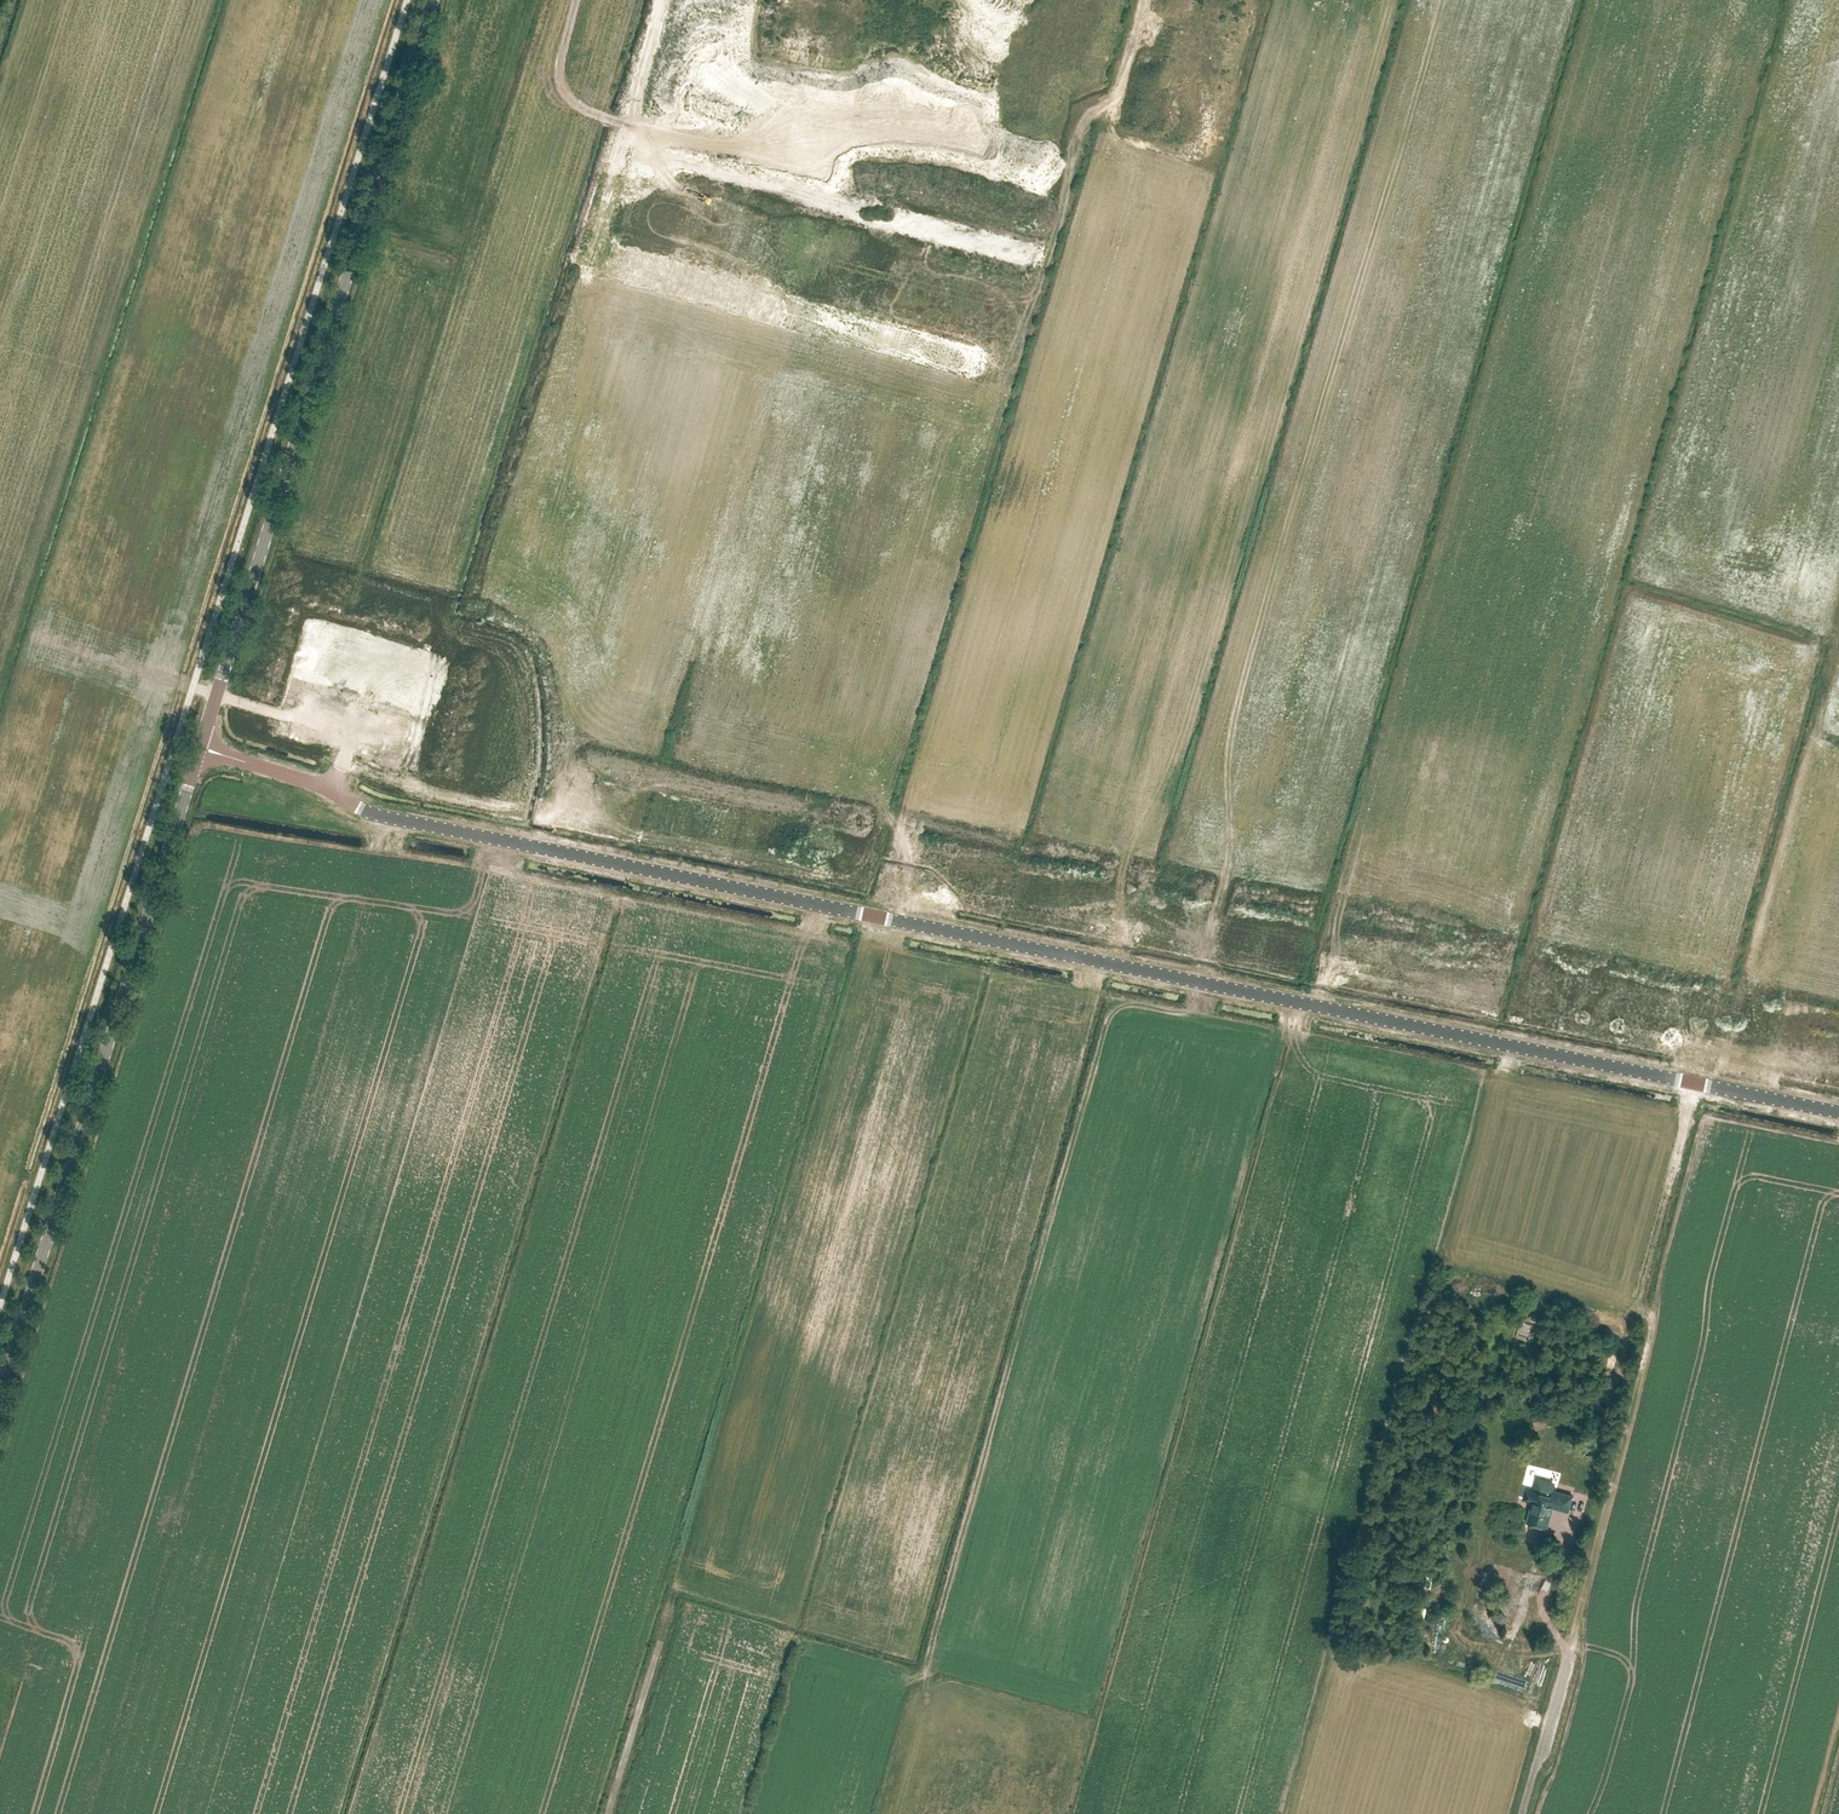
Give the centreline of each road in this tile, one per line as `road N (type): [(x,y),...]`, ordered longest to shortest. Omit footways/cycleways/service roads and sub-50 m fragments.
road 1 (unclassified): [(198,751),(314,783),(393,819),(1838,1114)]
road 2 (tertiary): [(198,751),(432,0)]
road 3 (tertiary): [(0,1391),(198,751)]
road 4 (unclassified): [(1522,1813),(1569,1651)]

